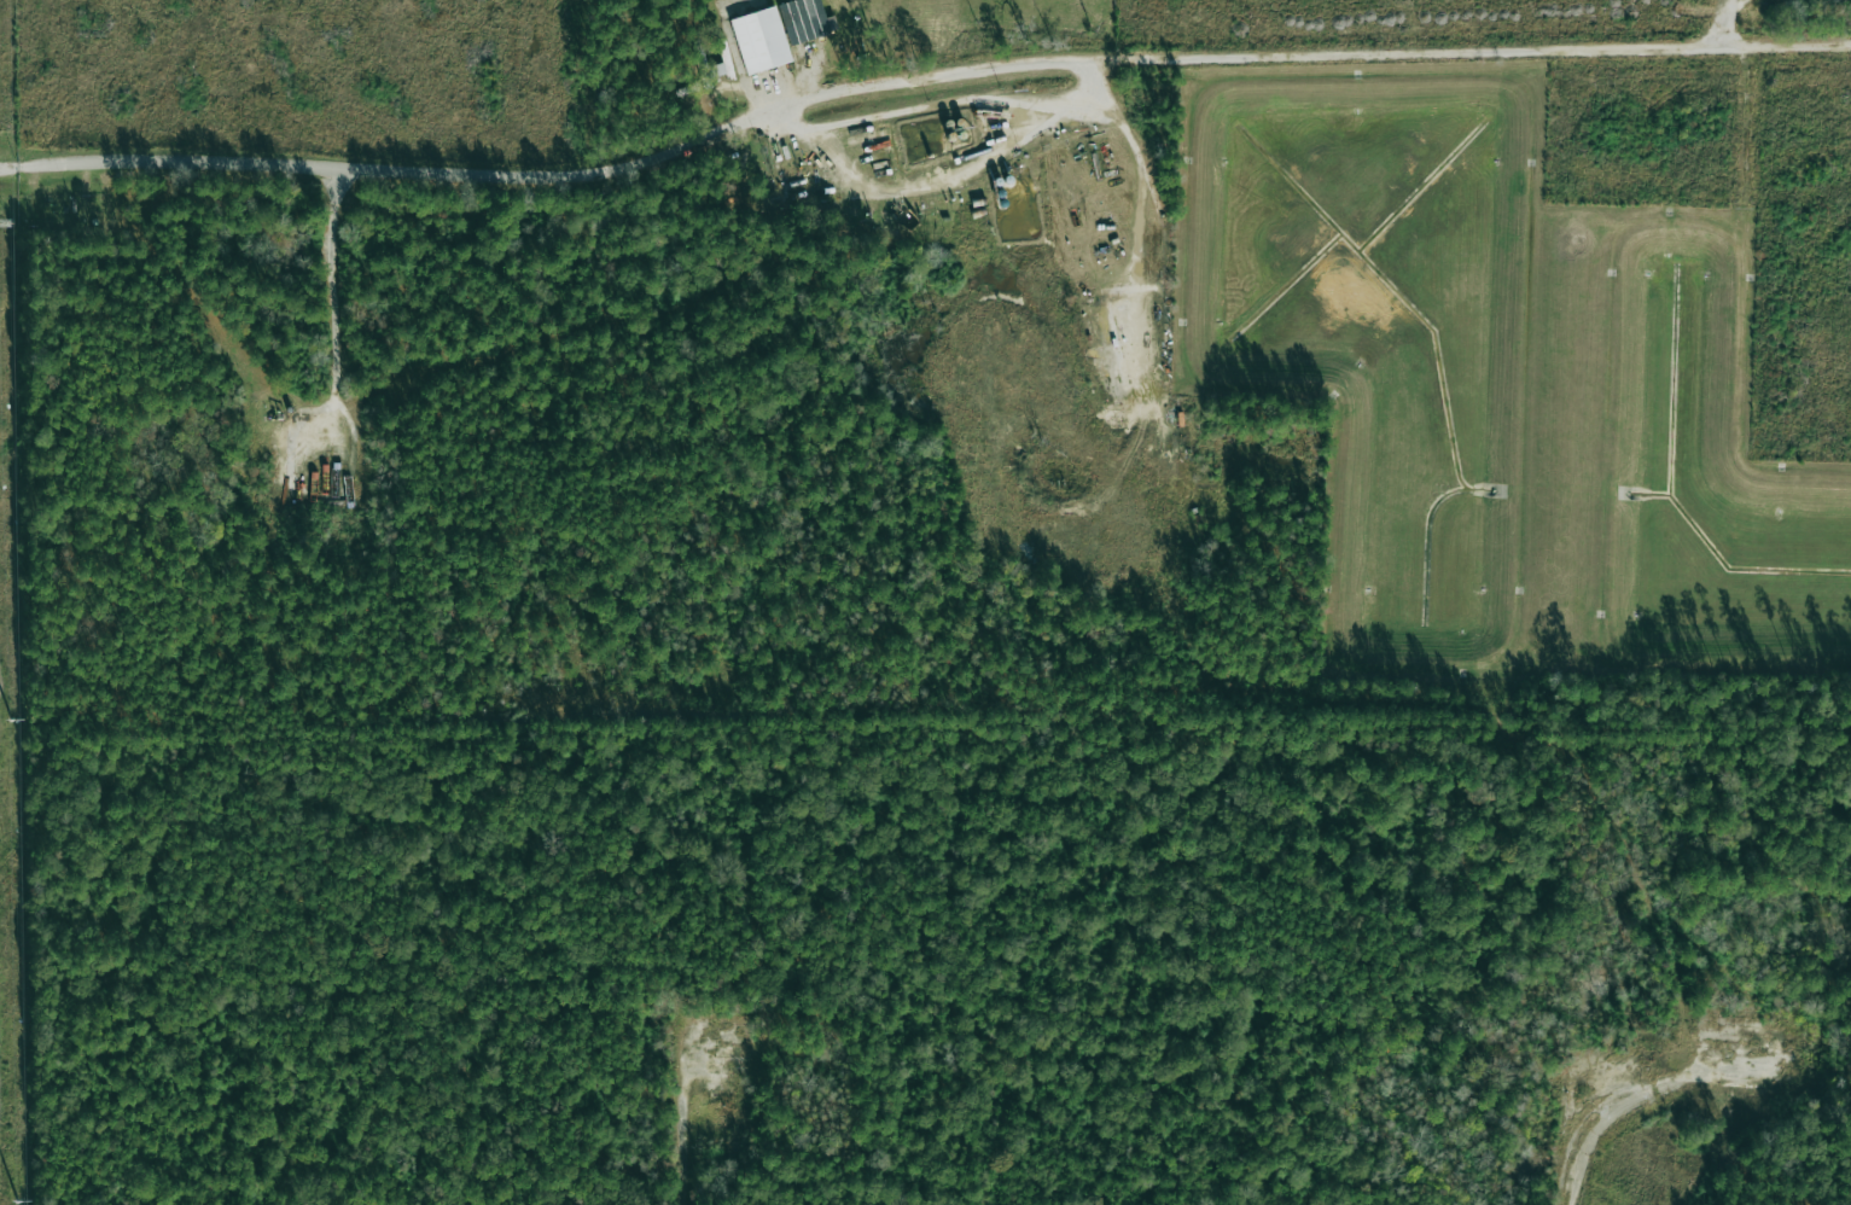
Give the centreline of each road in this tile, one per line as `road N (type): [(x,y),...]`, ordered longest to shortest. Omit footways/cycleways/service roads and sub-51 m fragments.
road 1 (residential): [(0,170),(345,169),(584,182),(836,94),(1087,64),(1850,43)]

